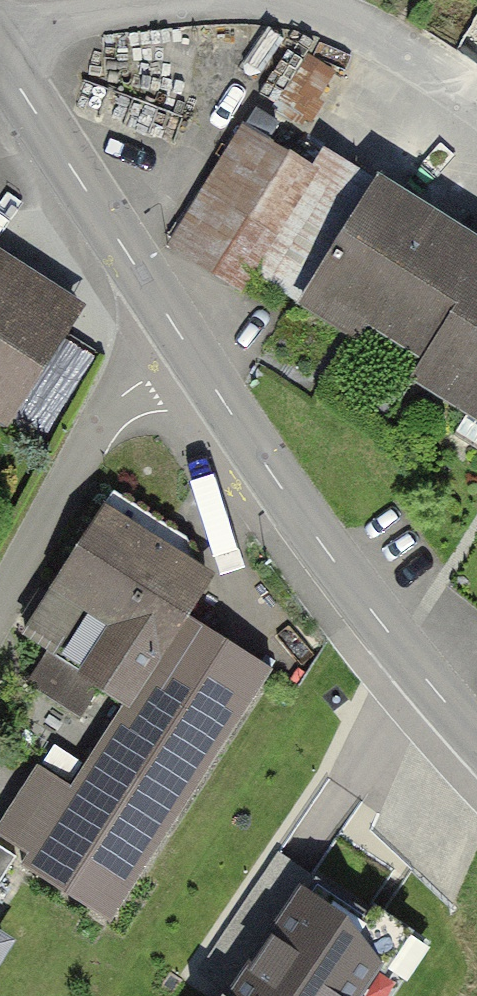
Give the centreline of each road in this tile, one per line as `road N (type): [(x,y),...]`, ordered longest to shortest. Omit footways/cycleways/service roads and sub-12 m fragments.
road 1 (residential): [(476,740),(376,617),(189,350)]
road 2 (residential): [(189,350),(0,57)]
road 3 (residential): [(189,350),(107,409),(0,592)]
road 4 (residential): [(273,0),(316,6),(375,31),(476,104)]
road 5 (residential): [(0,47),(76,17),(203,0)]

